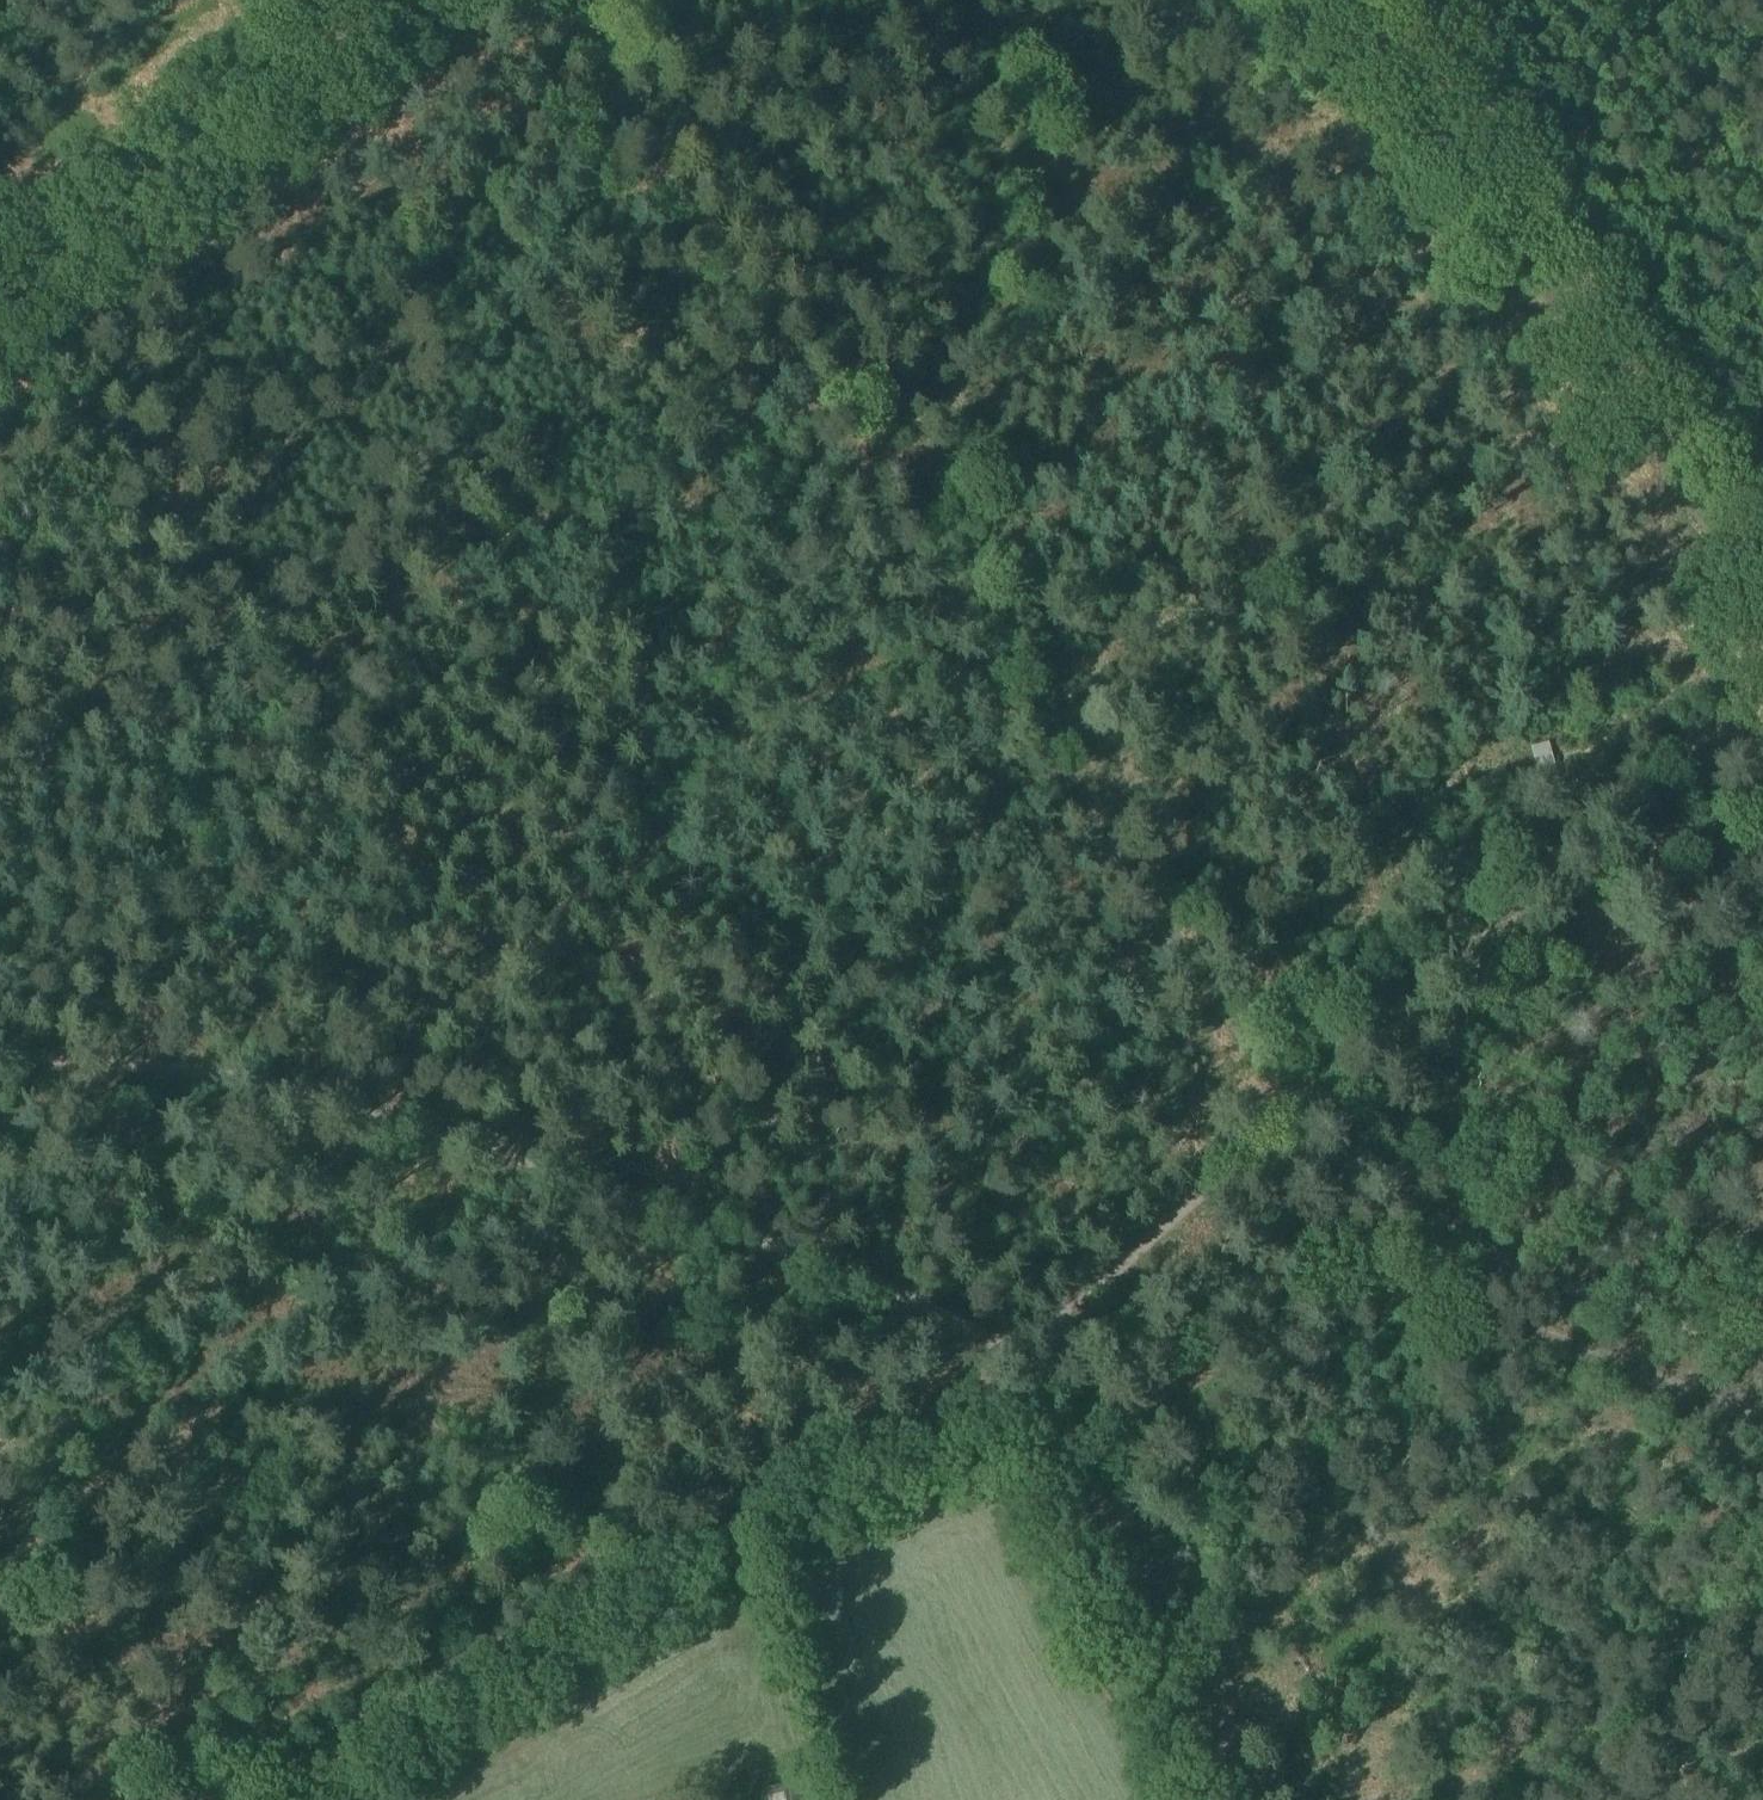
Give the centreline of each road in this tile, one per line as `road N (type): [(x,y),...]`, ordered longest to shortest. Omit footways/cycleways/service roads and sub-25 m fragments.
road 1 (track): [(185,1799),(721,1540),(840,1461),(970,1394)]
road 2 (unclassified): [(1338,0),(1762,629)]
road 3 (track): [(1299,1103),(1762,694)]
road 4 (track): [(0,329),(409,0)]

